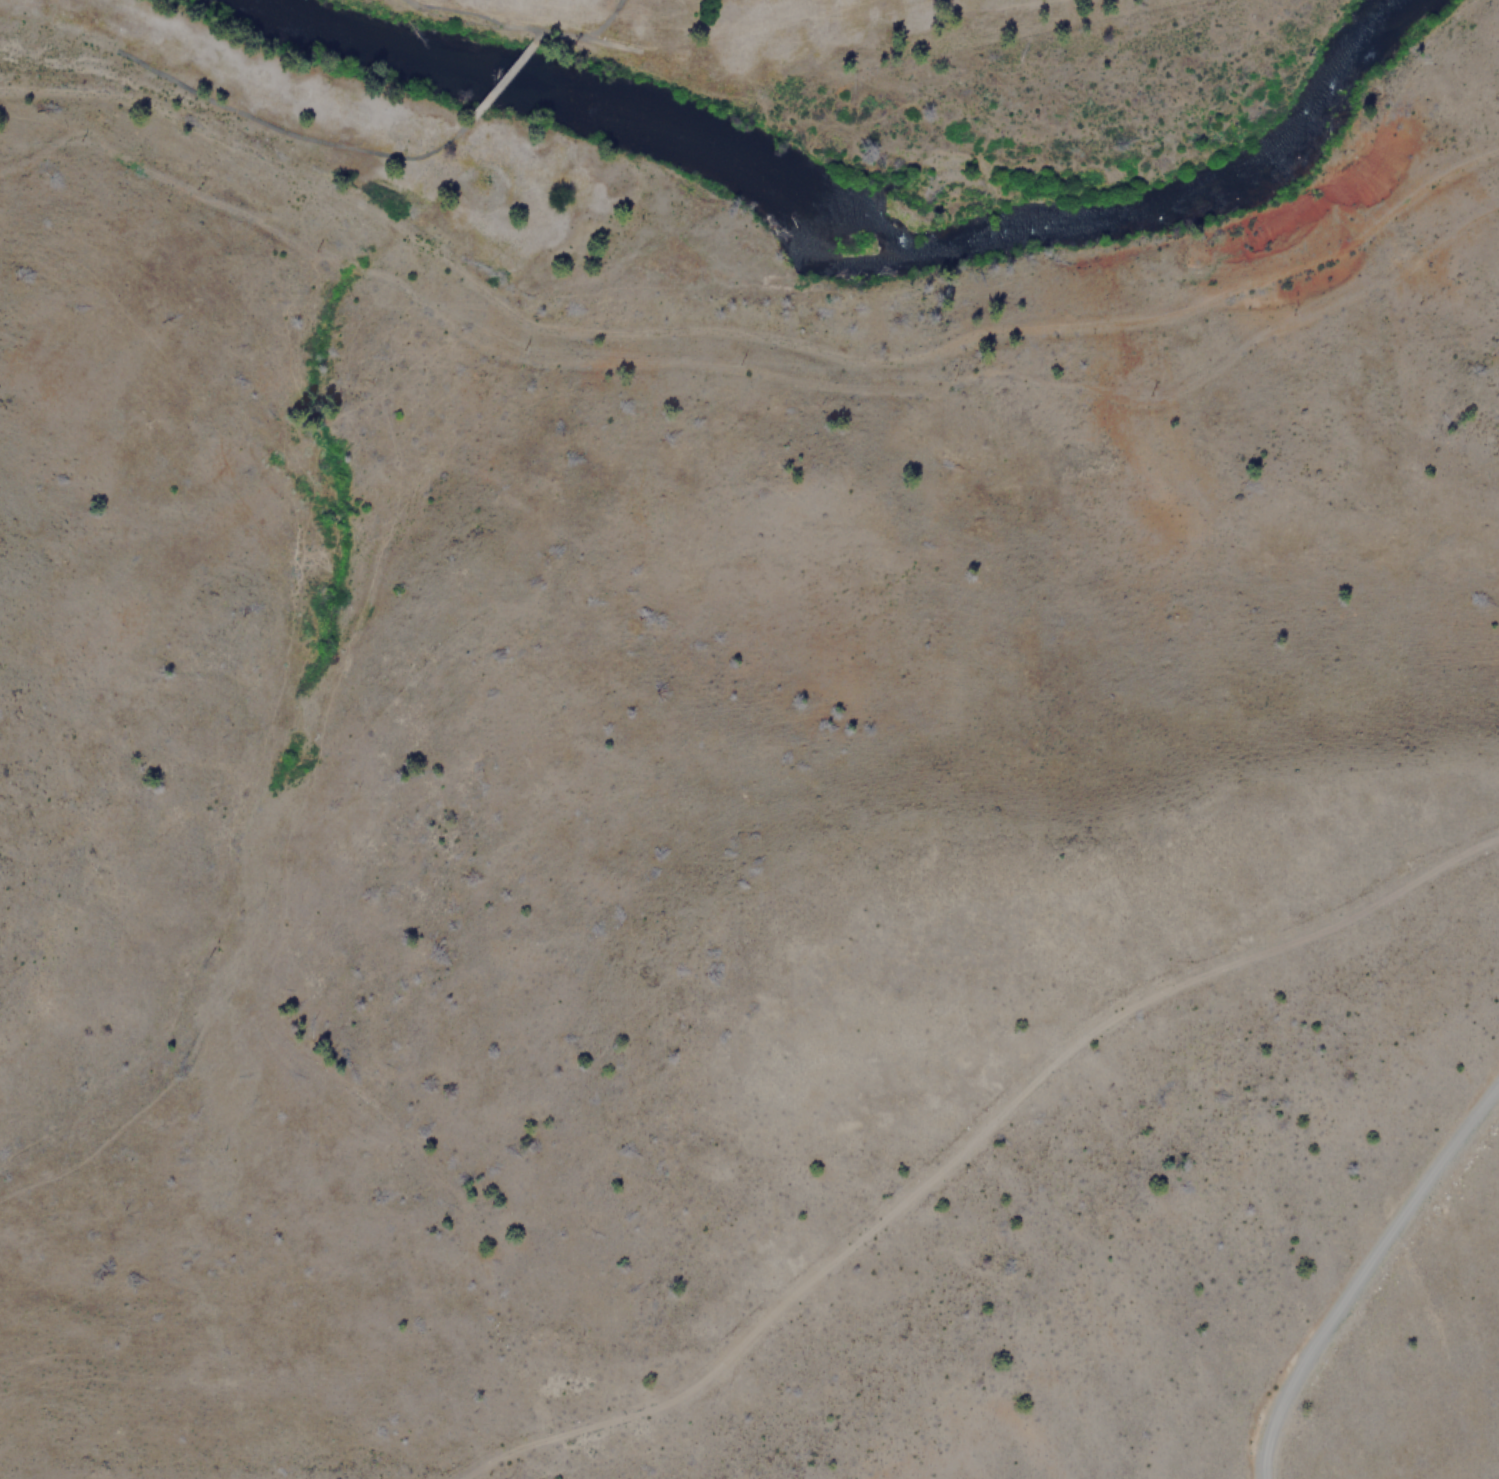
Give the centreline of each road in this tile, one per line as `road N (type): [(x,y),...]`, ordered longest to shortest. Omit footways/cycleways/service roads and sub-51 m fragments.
road 1 (track): [(1498,149),(1445,197),(1284,275),(822,341),(541,311),(134,118),(0,103)]

